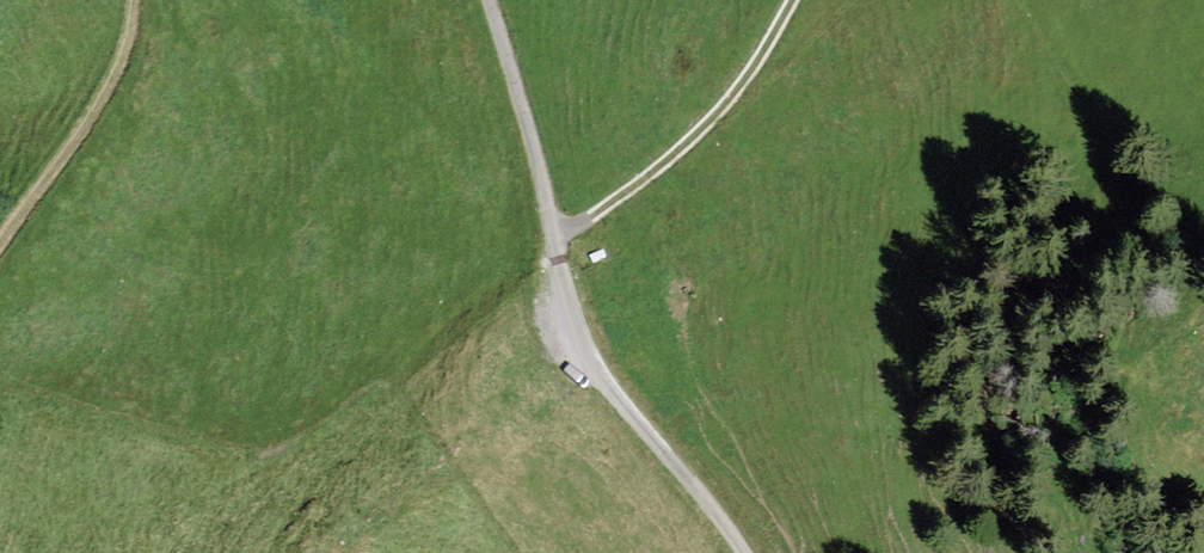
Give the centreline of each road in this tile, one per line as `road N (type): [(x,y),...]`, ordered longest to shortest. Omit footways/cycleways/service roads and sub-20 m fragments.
road 1 (residential): [(746,552),(585,358),(491,0)]
road 2 (track): [(556,231),(641,180),(735,92),(787,0)]
road 3 (track): [(139,0),(112,84),(0,242)]

